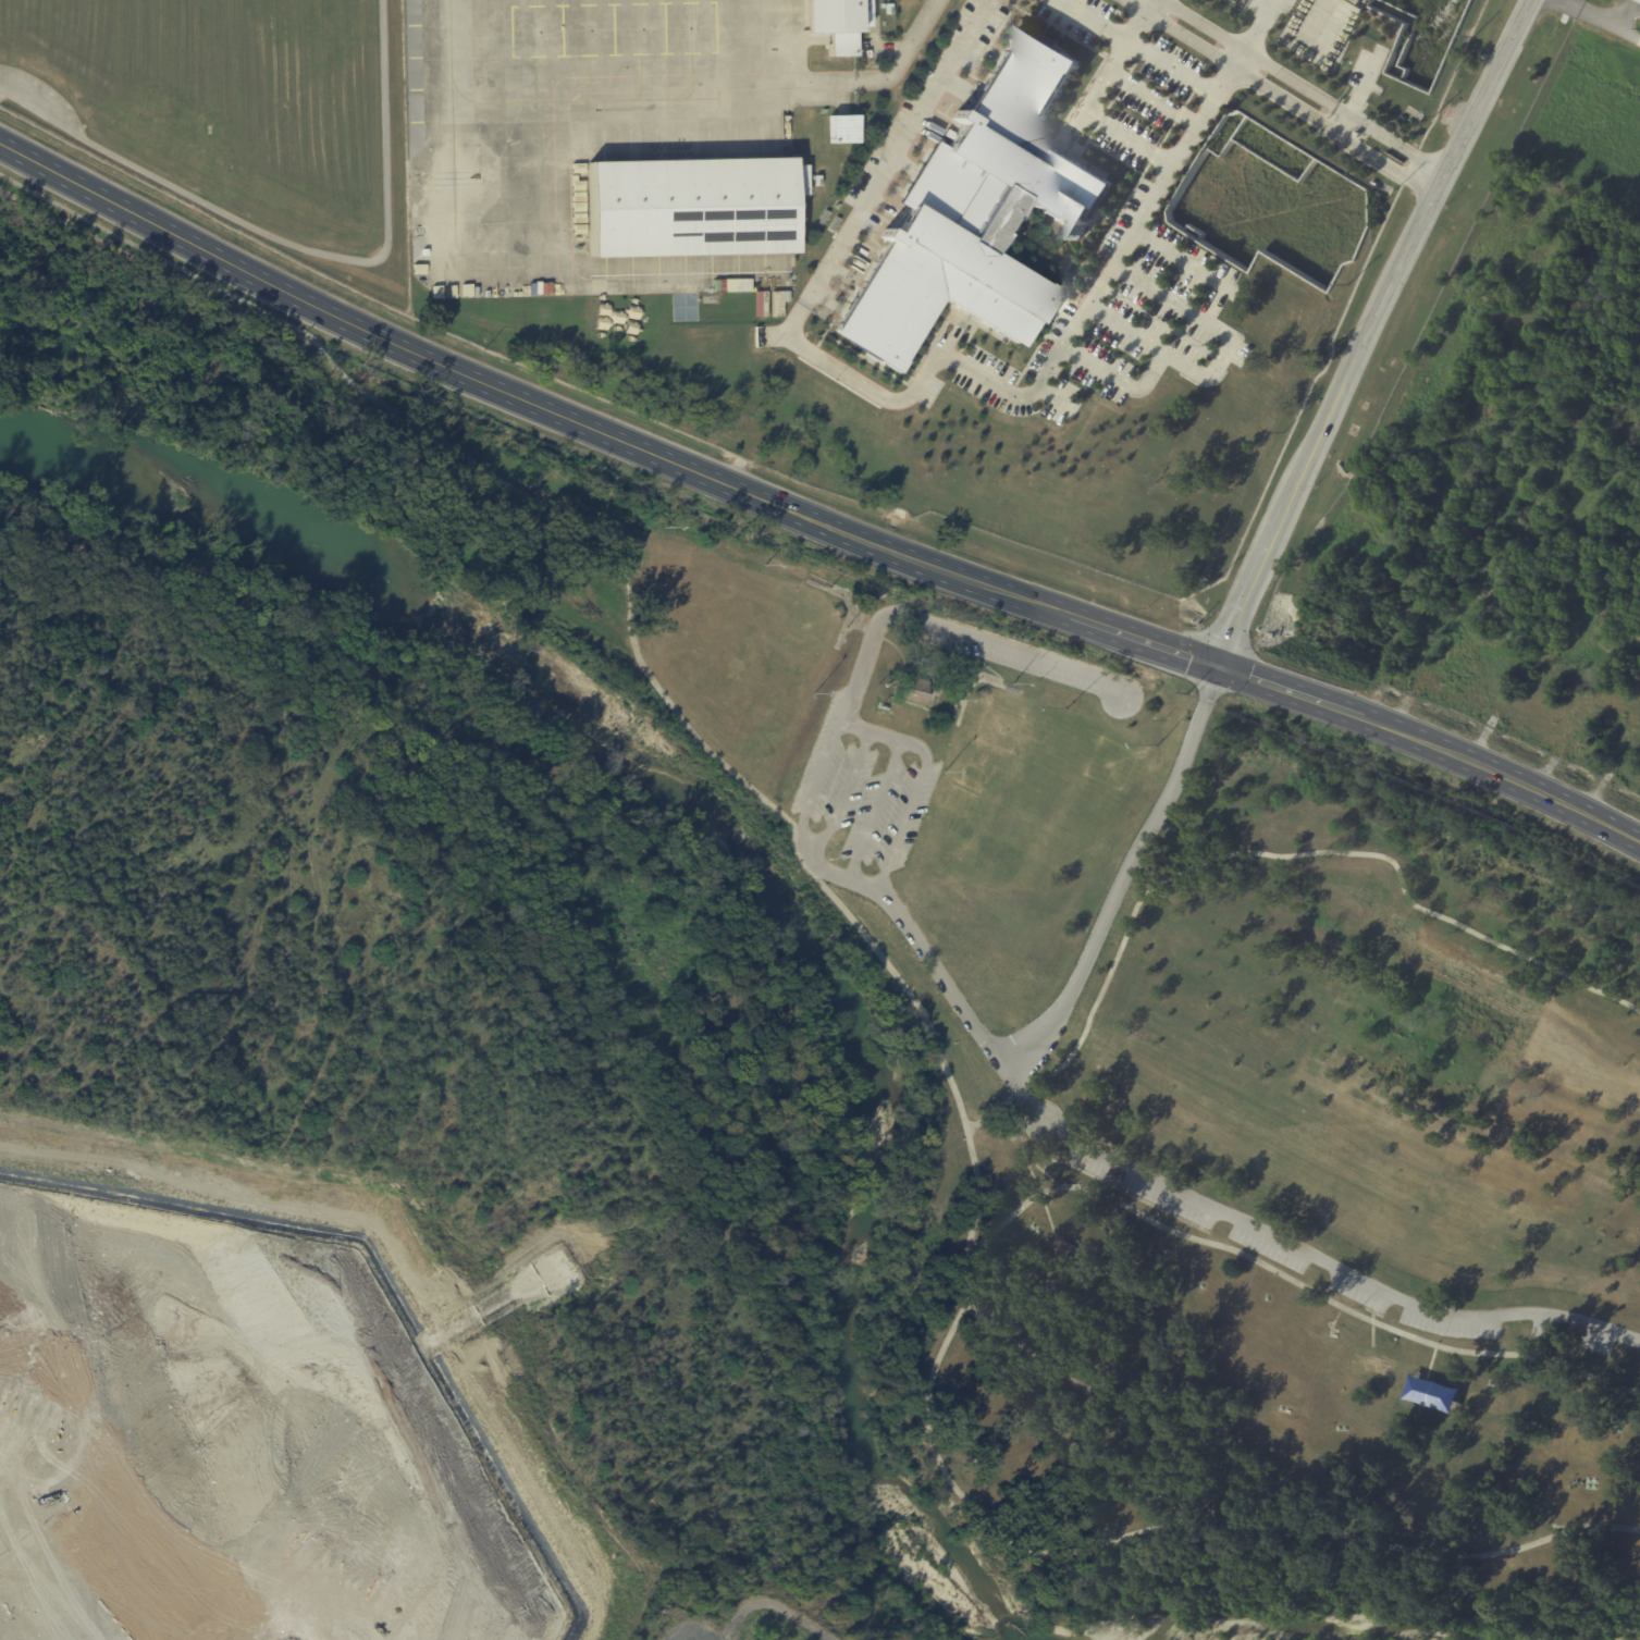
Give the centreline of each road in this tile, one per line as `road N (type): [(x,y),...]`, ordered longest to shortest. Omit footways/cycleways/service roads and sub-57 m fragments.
road 1 (secondary): [(0,146),(428,361),(1070,619)]
road 2 (residential): [(1529,0),(1292,511)]
road 3 (secondary): [(1360,719),(1639,845)]
road 4 (residential): [(1292,511),(1219,670)]
road 5 (secondary): [(1070,619),(1219,670)]
road 6 (secondary): [(1219,670),(1360,719)]

